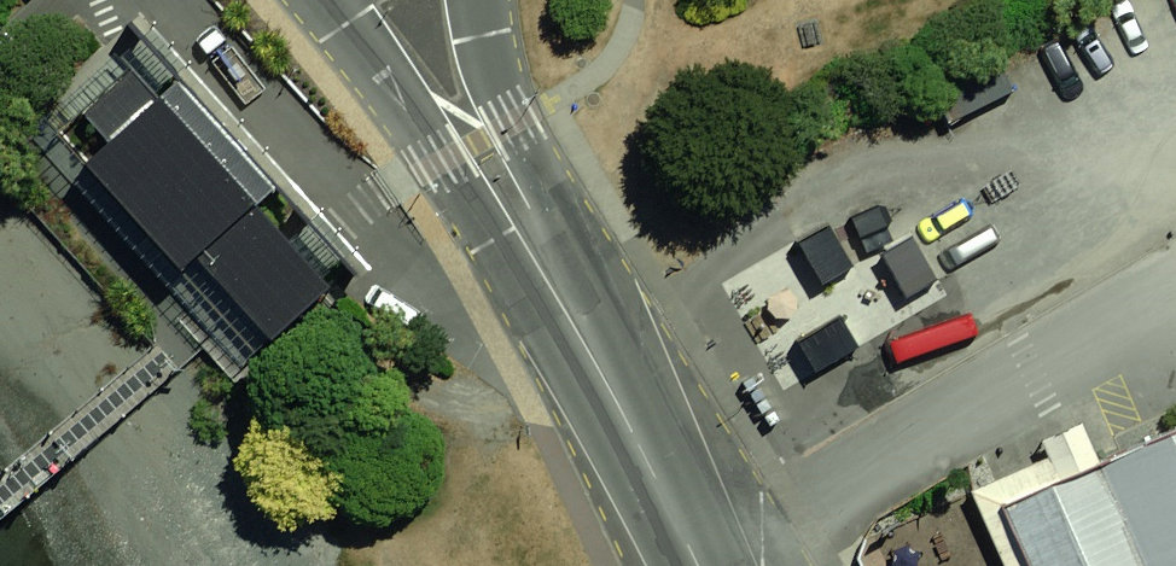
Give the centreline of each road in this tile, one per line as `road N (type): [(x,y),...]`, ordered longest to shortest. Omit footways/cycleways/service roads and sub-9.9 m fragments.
road 1 (residential): [(590,354),(526,311),(332,0)]
road 2 (residential): [(478,0),(515,122),(590,279),(590,354)]
road 3 (residential): [(590,354),(698,565)]

